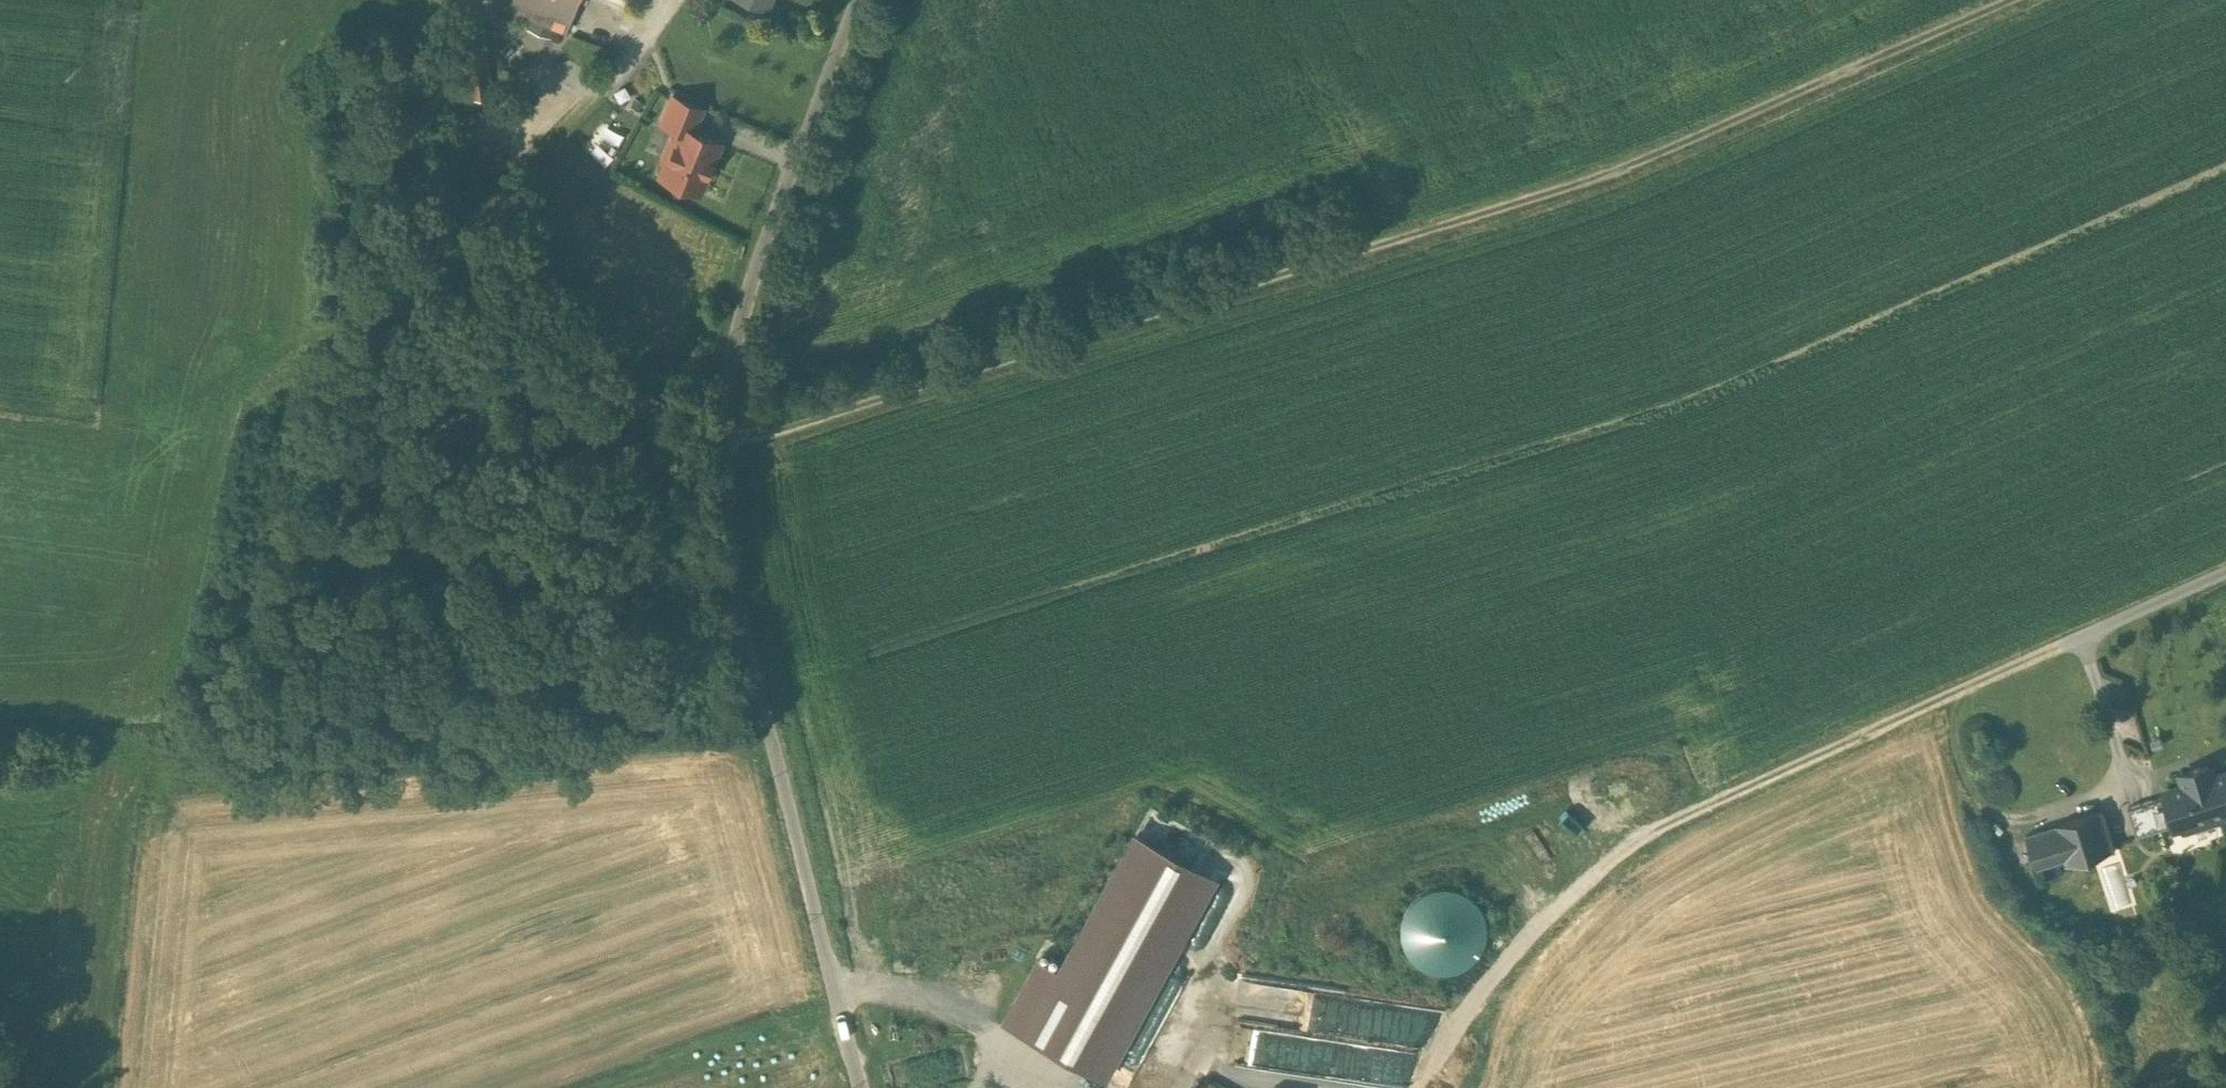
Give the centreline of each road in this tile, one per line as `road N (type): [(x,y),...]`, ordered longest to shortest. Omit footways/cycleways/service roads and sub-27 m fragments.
road 1 (track): [(722,436),(1394,240),(1661,153),(2008,0)]
road 2 (unclassified): [(858,0),(747,295),(722,436),(731,581),(862,1087)]
road 3 (track): [(1959,690),(1619,852),(1477,990),(1427,1087)]

